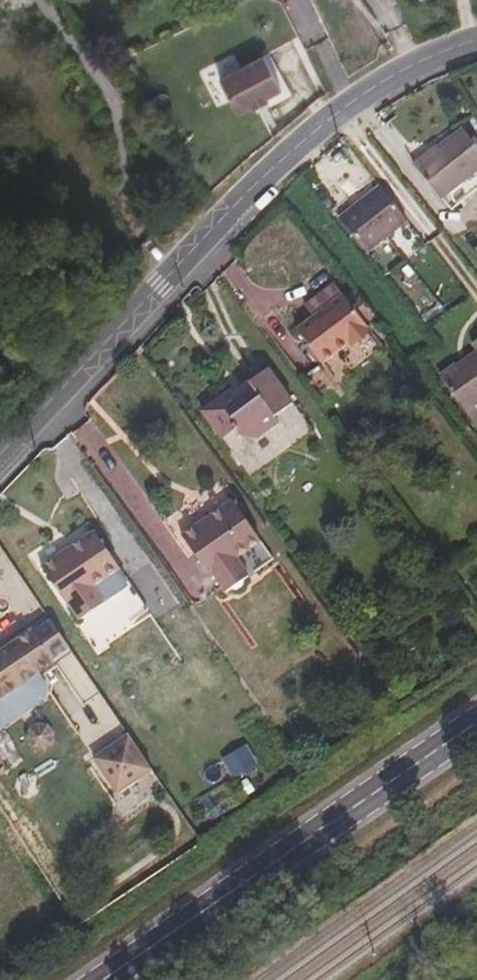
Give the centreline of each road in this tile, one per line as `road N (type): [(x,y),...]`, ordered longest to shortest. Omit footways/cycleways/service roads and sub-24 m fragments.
road 1 (residential): [(0,450),(314,132),(432,54),(476,39)]
road 2 (secondary): [(105,979),(476,726)]

